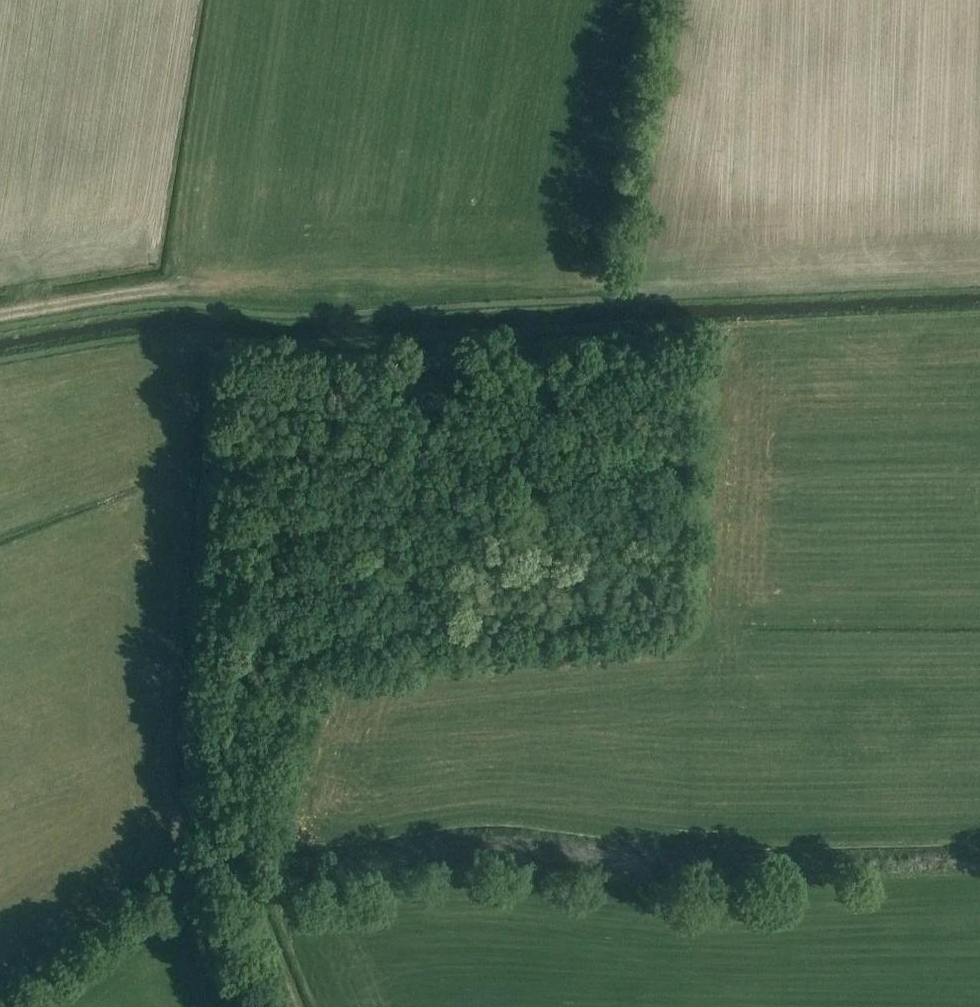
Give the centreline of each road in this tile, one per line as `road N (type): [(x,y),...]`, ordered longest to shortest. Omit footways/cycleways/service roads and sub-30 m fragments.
road 1 (track): [(627,287),(265,302),(174,292),(0,318)]

